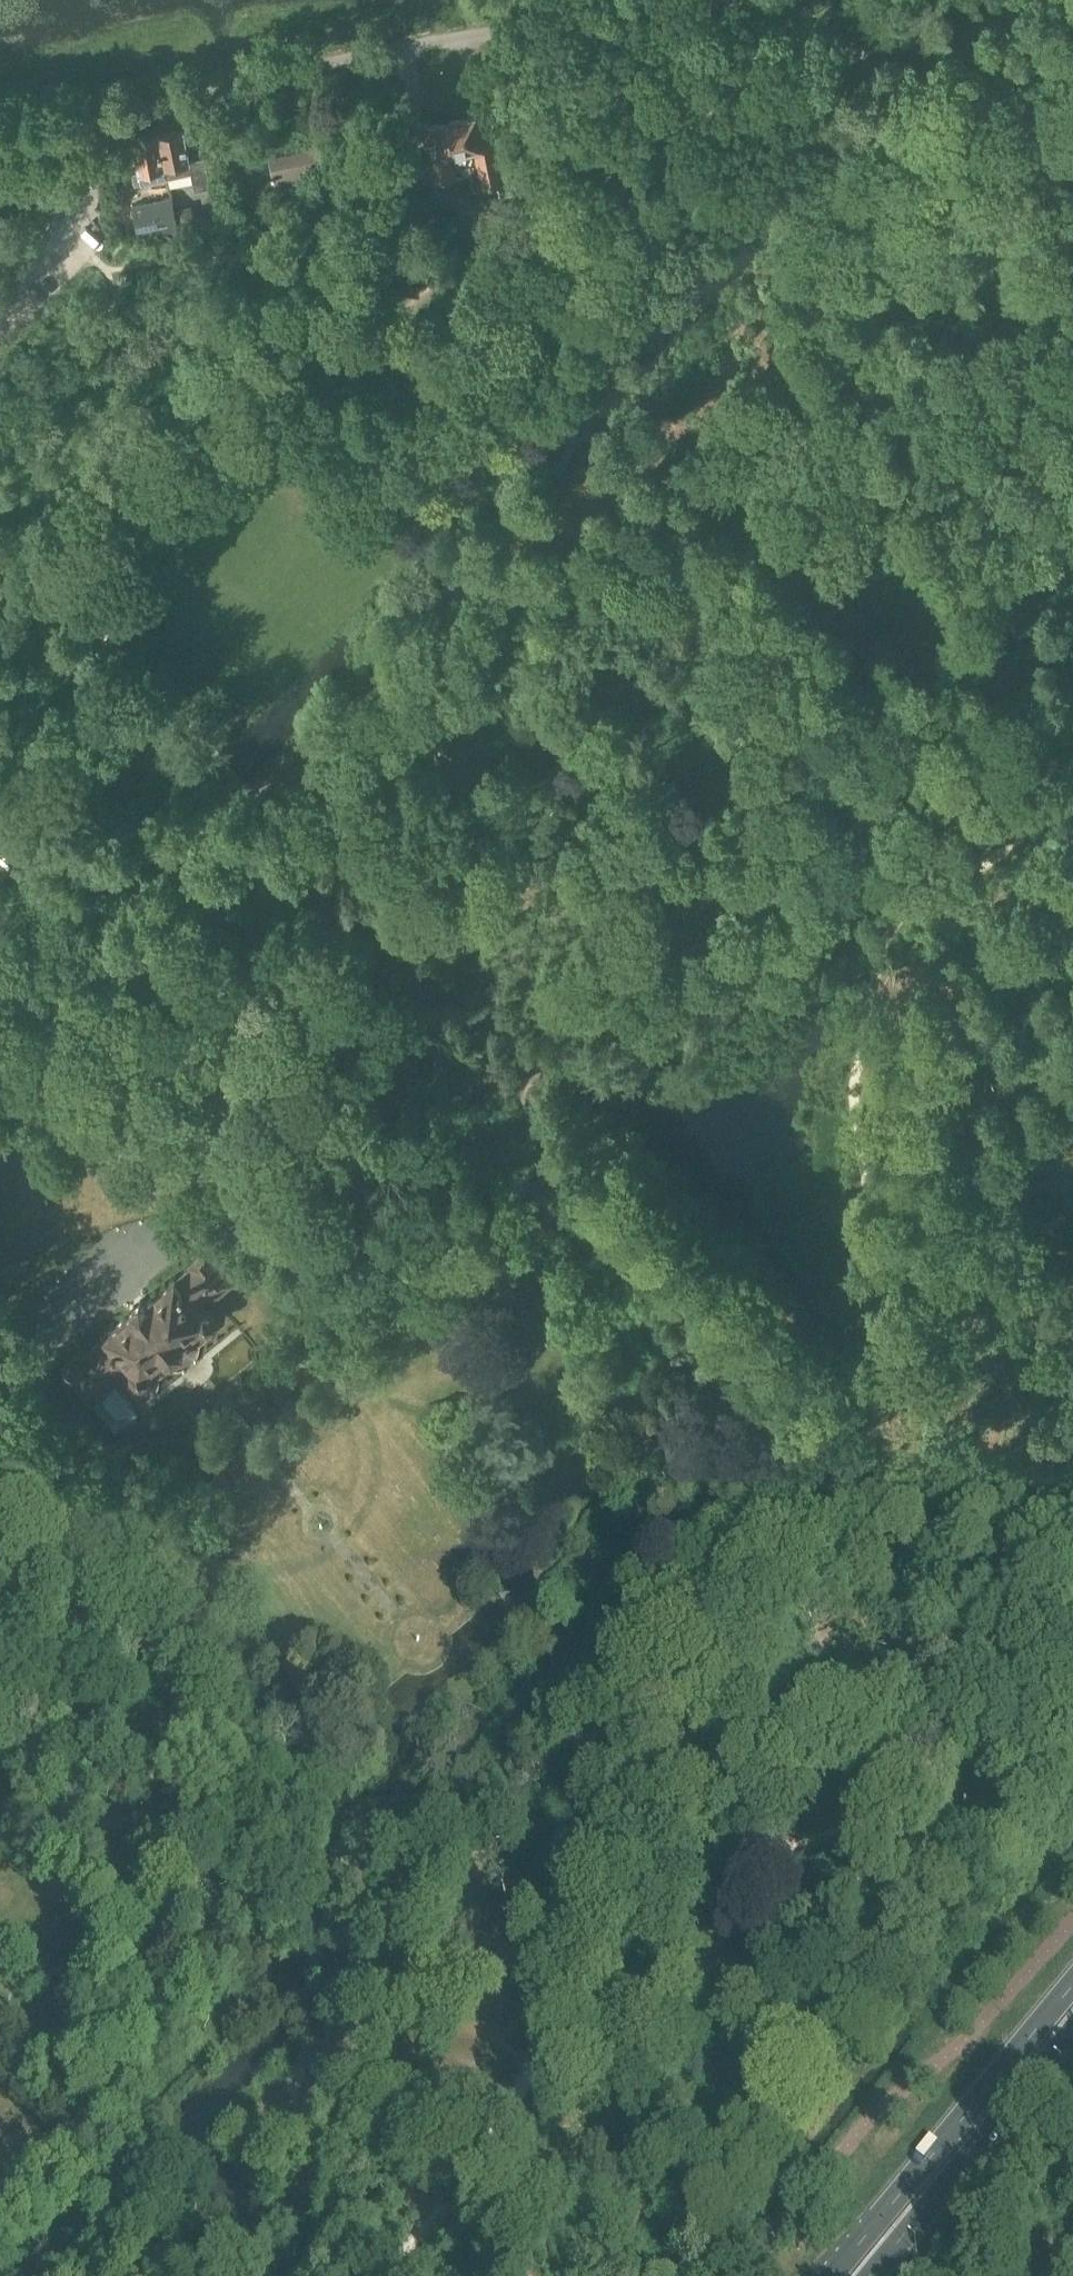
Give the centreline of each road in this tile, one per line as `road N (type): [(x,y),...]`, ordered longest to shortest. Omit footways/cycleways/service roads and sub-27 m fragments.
road 1 (unclassified): [(0,128),(96,119),(406,49)]
road 2 (unclassified): [(474,37),(659,4),(752,4),(799,15),(867,65)]
road 3 (primary): [(1072,1986),(833,2275)]
road 4 (primary): [(871,2275),(1072,2033)]
road 5 (unclassified): [(406,49),(410,79),(424,96),(445,99),(467,94),(477,80),(474,37)]

